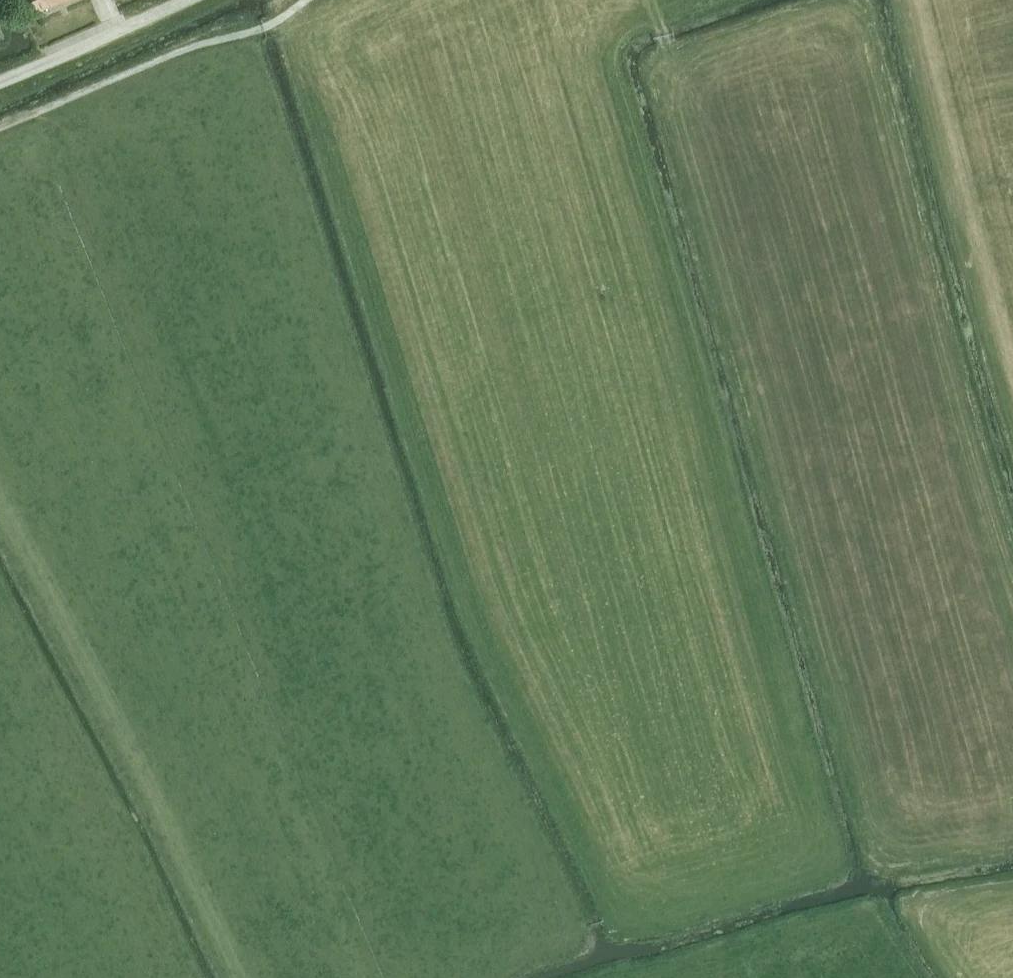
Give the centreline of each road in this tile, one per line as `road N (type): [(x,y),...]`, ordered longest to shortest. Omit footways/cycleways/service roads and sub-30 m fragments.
road 1 (track): [(0,129),(187,48),(265,28),(306,0)]

